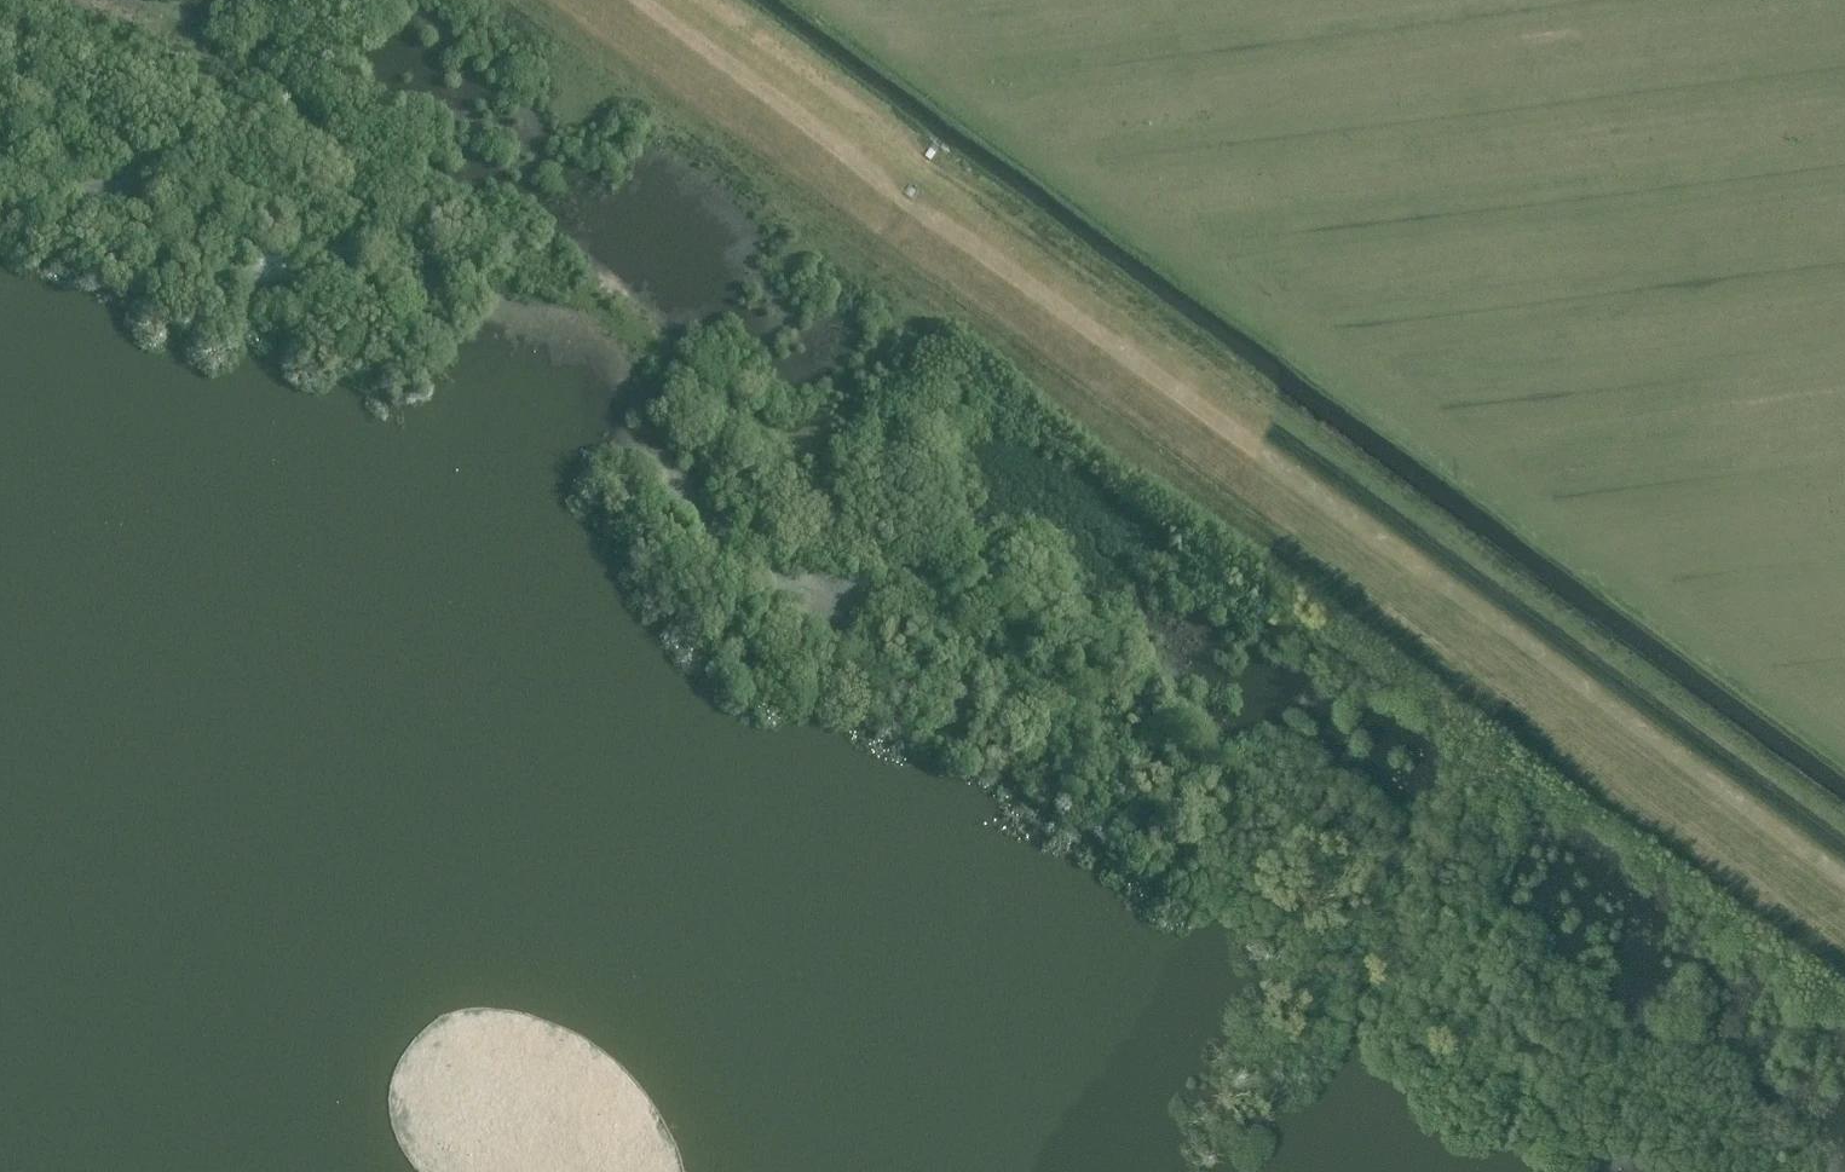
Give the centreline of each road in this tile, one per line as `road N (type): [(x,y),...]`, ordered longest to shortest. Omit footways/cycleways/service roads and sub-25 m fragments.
road 1 (track): [(641,0),(895,188)]

